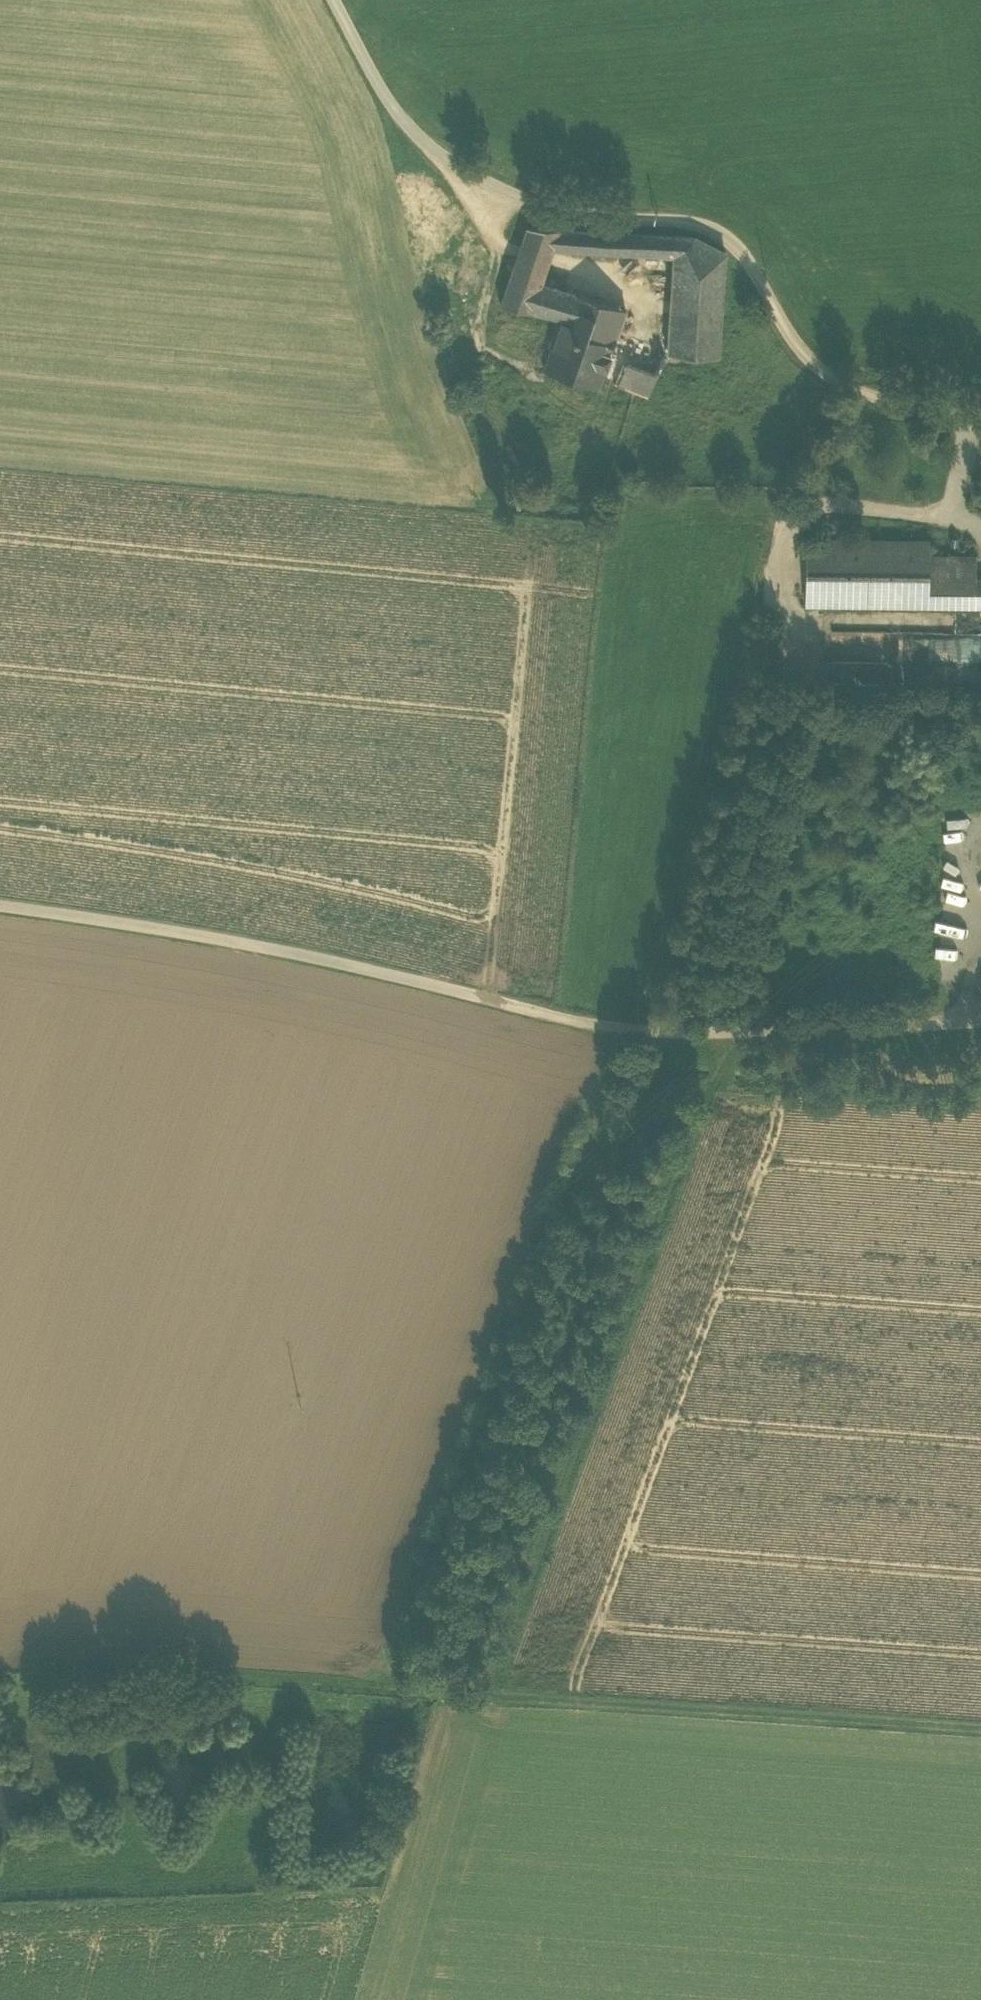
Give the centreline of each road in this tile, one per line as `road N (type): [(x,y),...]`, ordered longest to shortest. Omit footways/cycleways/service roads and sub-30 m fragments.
road 1 (unclassified): [(0,905),(248,942),(657,1033),(980,1023)]
road 2 (unclassified): [(980,412),(856,390),(810,360),(727,237),(696,220),(590,214),(504,196),(415,134),(334,0)]

